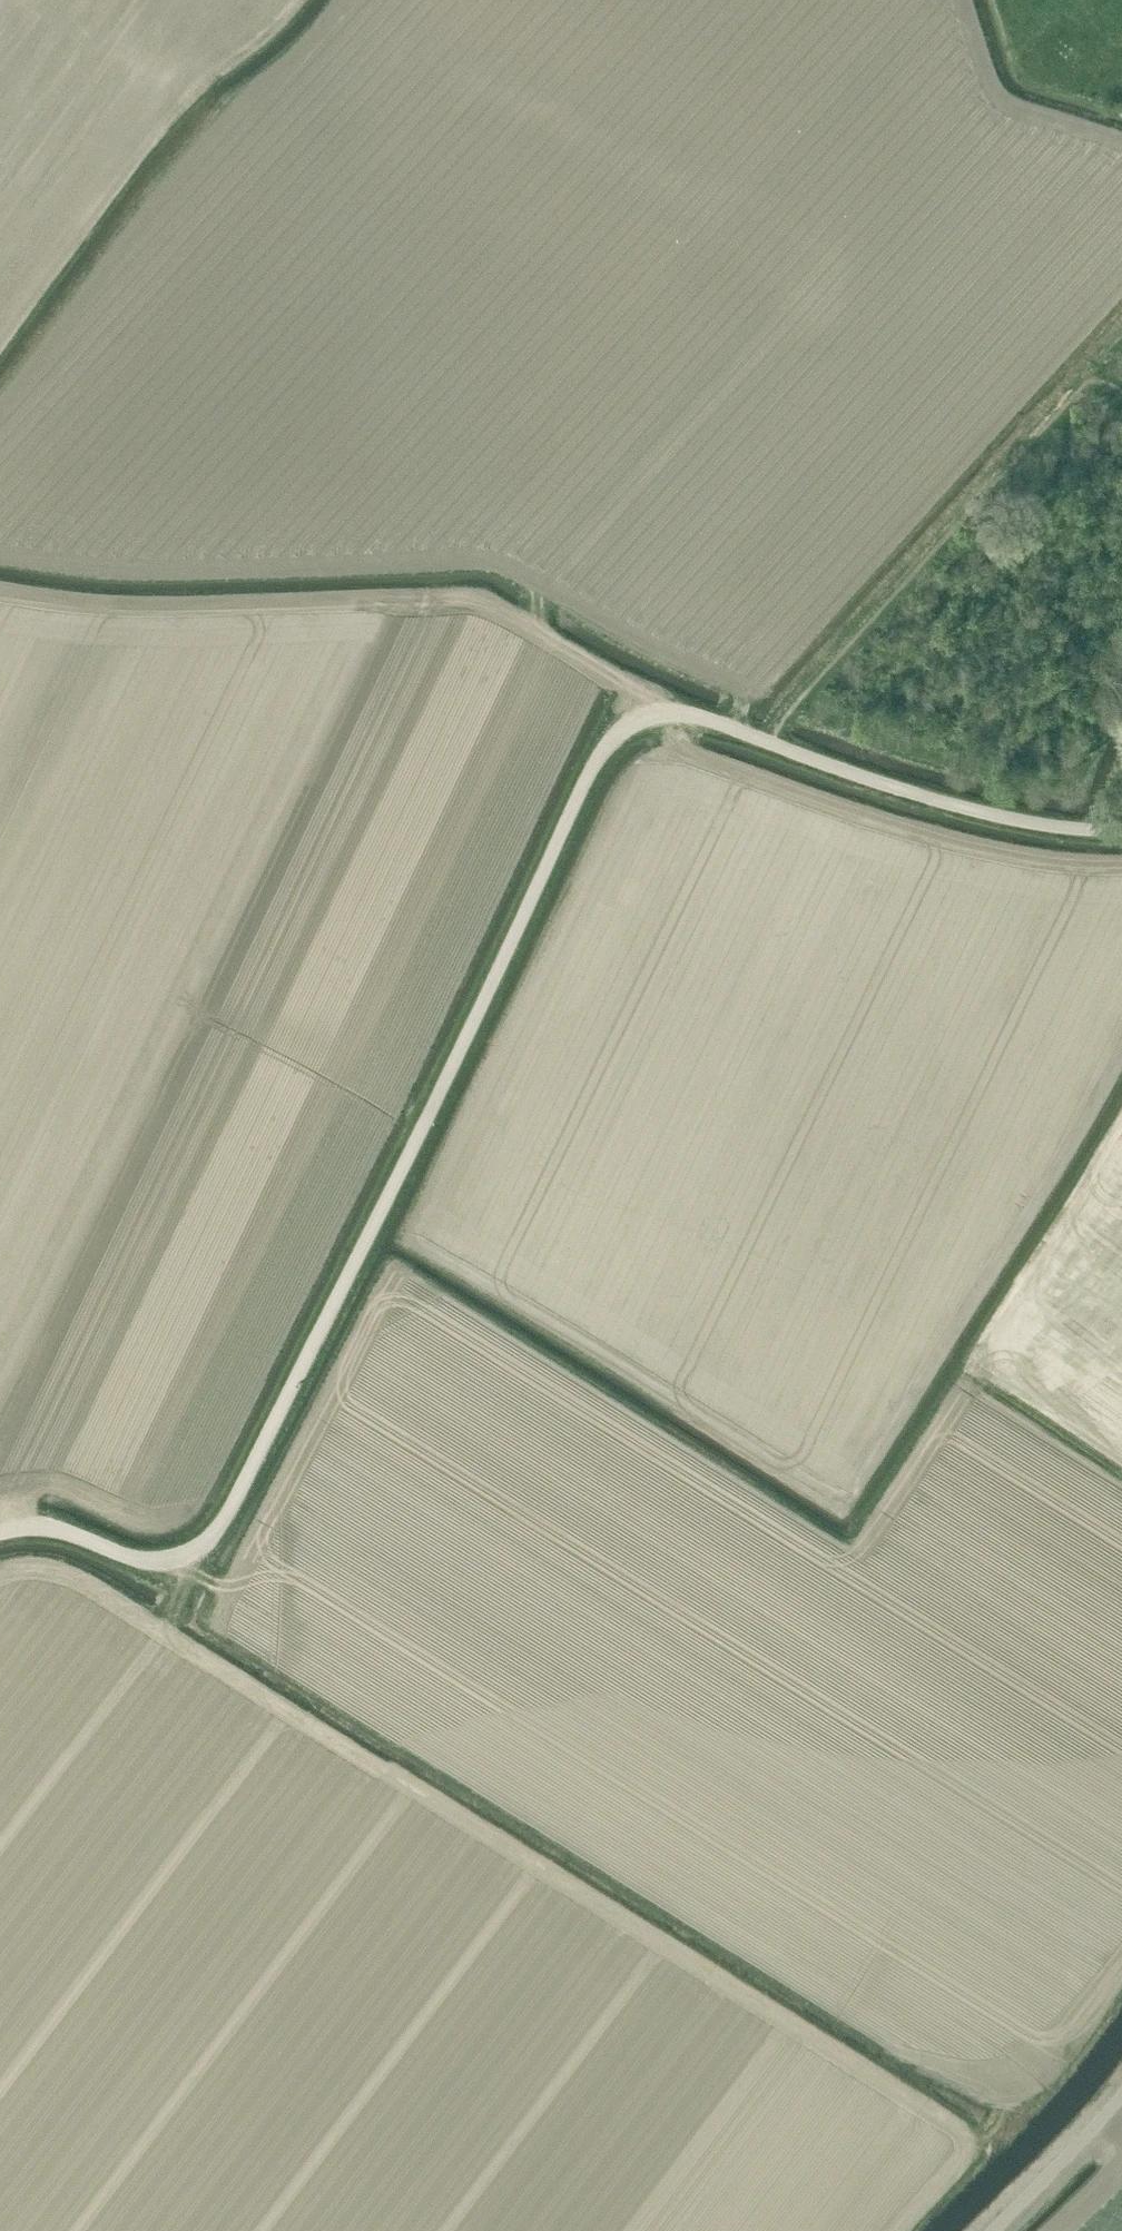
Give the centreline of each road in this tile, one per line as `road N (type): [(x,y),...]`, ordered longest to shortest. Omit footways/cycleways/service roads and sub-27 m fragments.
road 1 (unclassified): [(0,1531),(54,1528),(155,1569),(207,1552),(293,1397),(609,743),(651,715),(709,723),(925,804),(1094,834),(1121,829)]
road 2 (unclassified): [(1003,2230),(1121,2108)]

